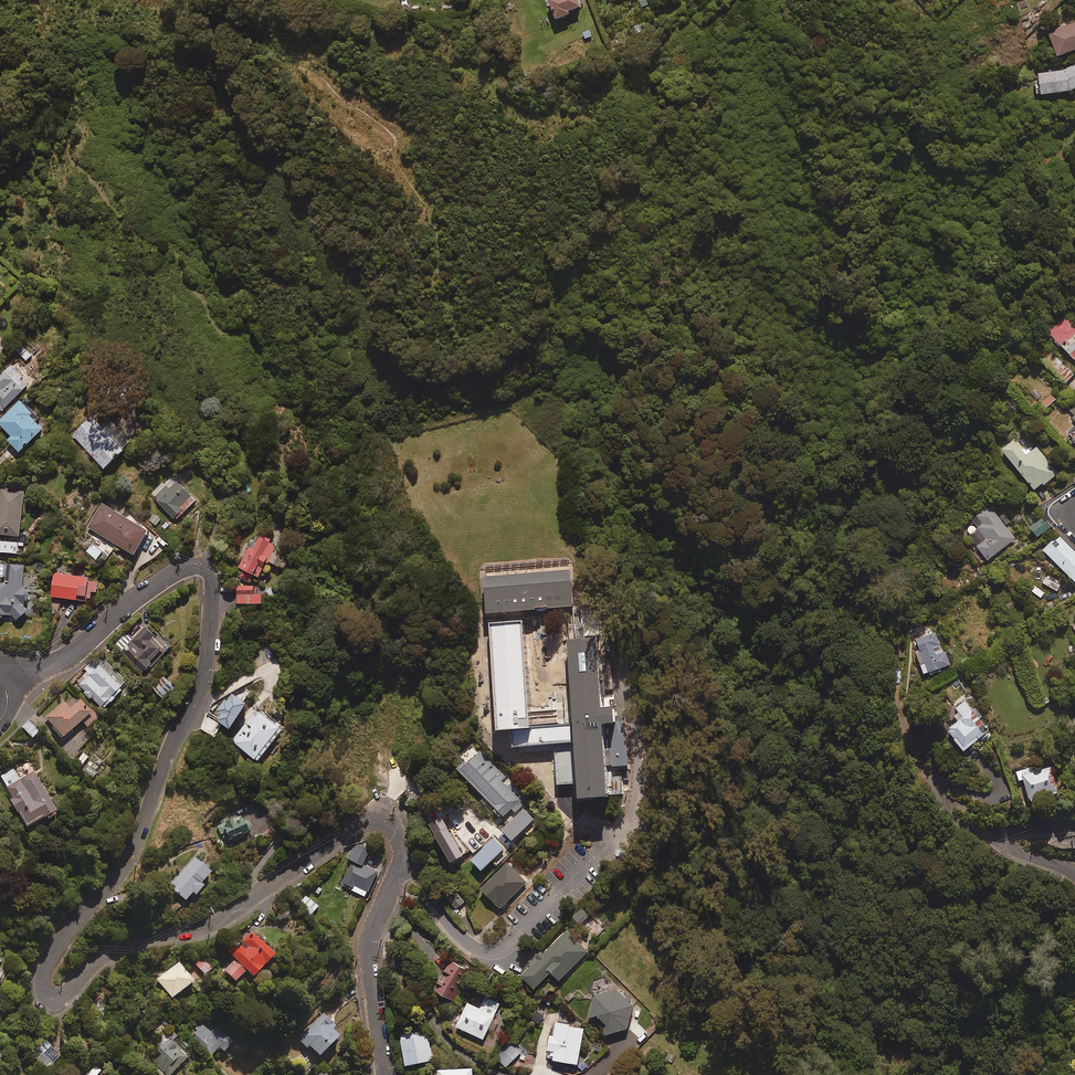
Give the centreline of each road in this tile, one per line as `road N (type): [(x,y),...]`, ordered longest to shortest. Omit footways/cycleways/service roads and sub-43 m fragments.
road 1 (unclassified): [(1,669),(66,657),(158,583),(184,568),(205,569),(212,592),(201,681),(134,843),(56,947),(43,989),(62,997),(109,951),(218,922),(351,832),(383,824),(402,853),(367,947),(385,1074)]

